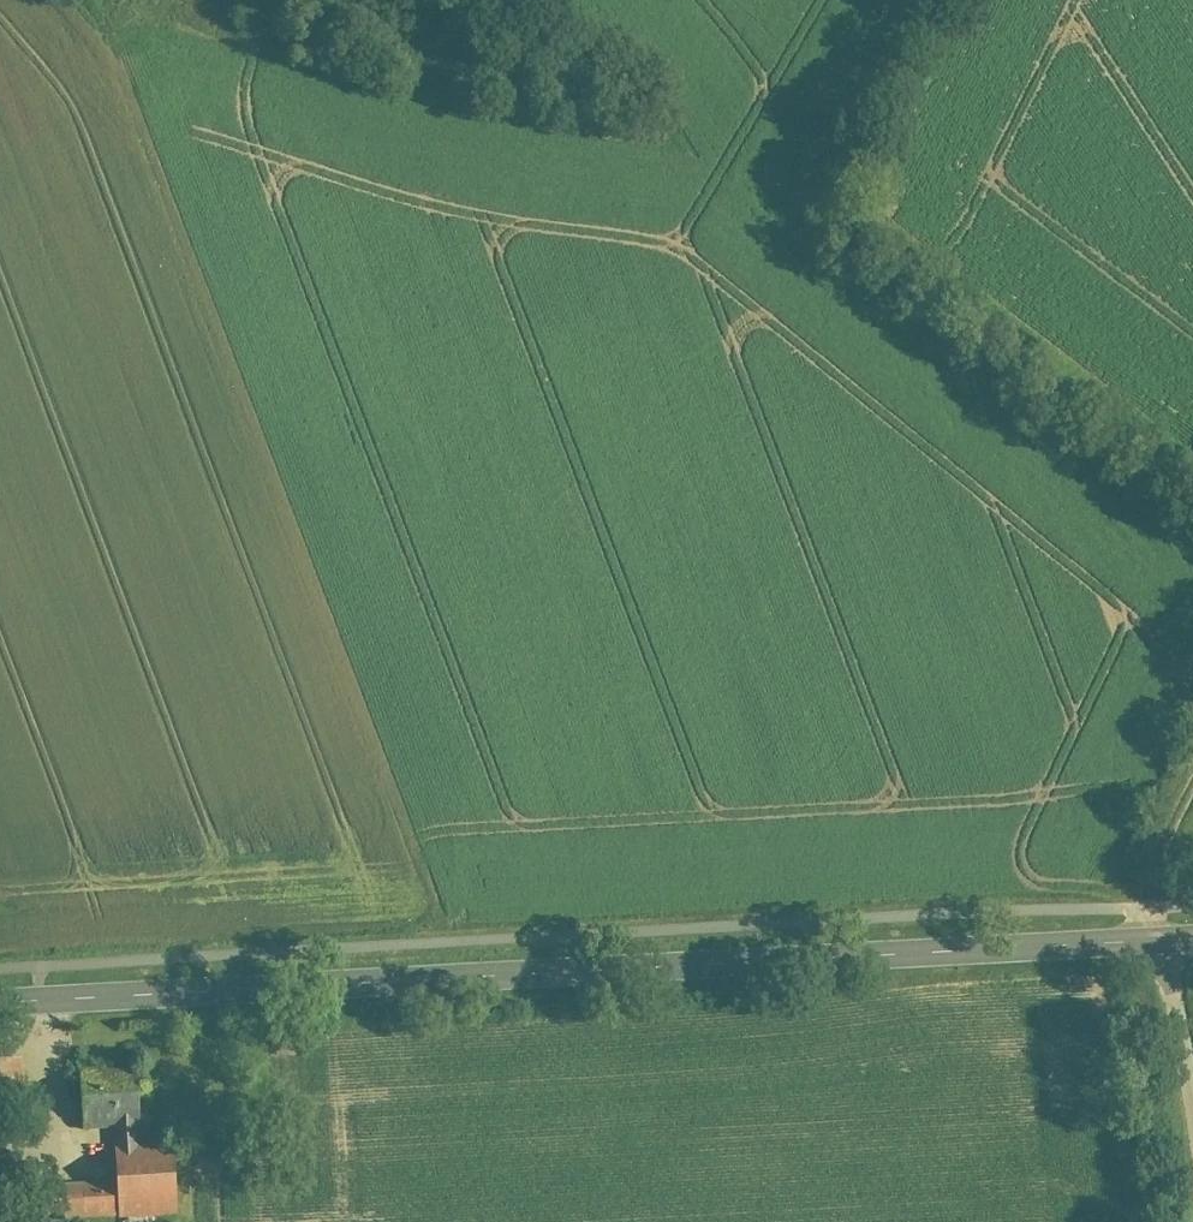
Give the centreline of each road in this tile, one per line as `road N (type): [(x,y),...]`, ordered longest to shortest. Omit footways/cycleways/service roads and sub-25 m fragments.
road 1 (tertiary): [(0,1005),(1158,943)]
road 2 (unclassified): [(1192,1139),(1158,943)]
road 3 (track): [(1152,912),(1151,884),(1192,798)]

